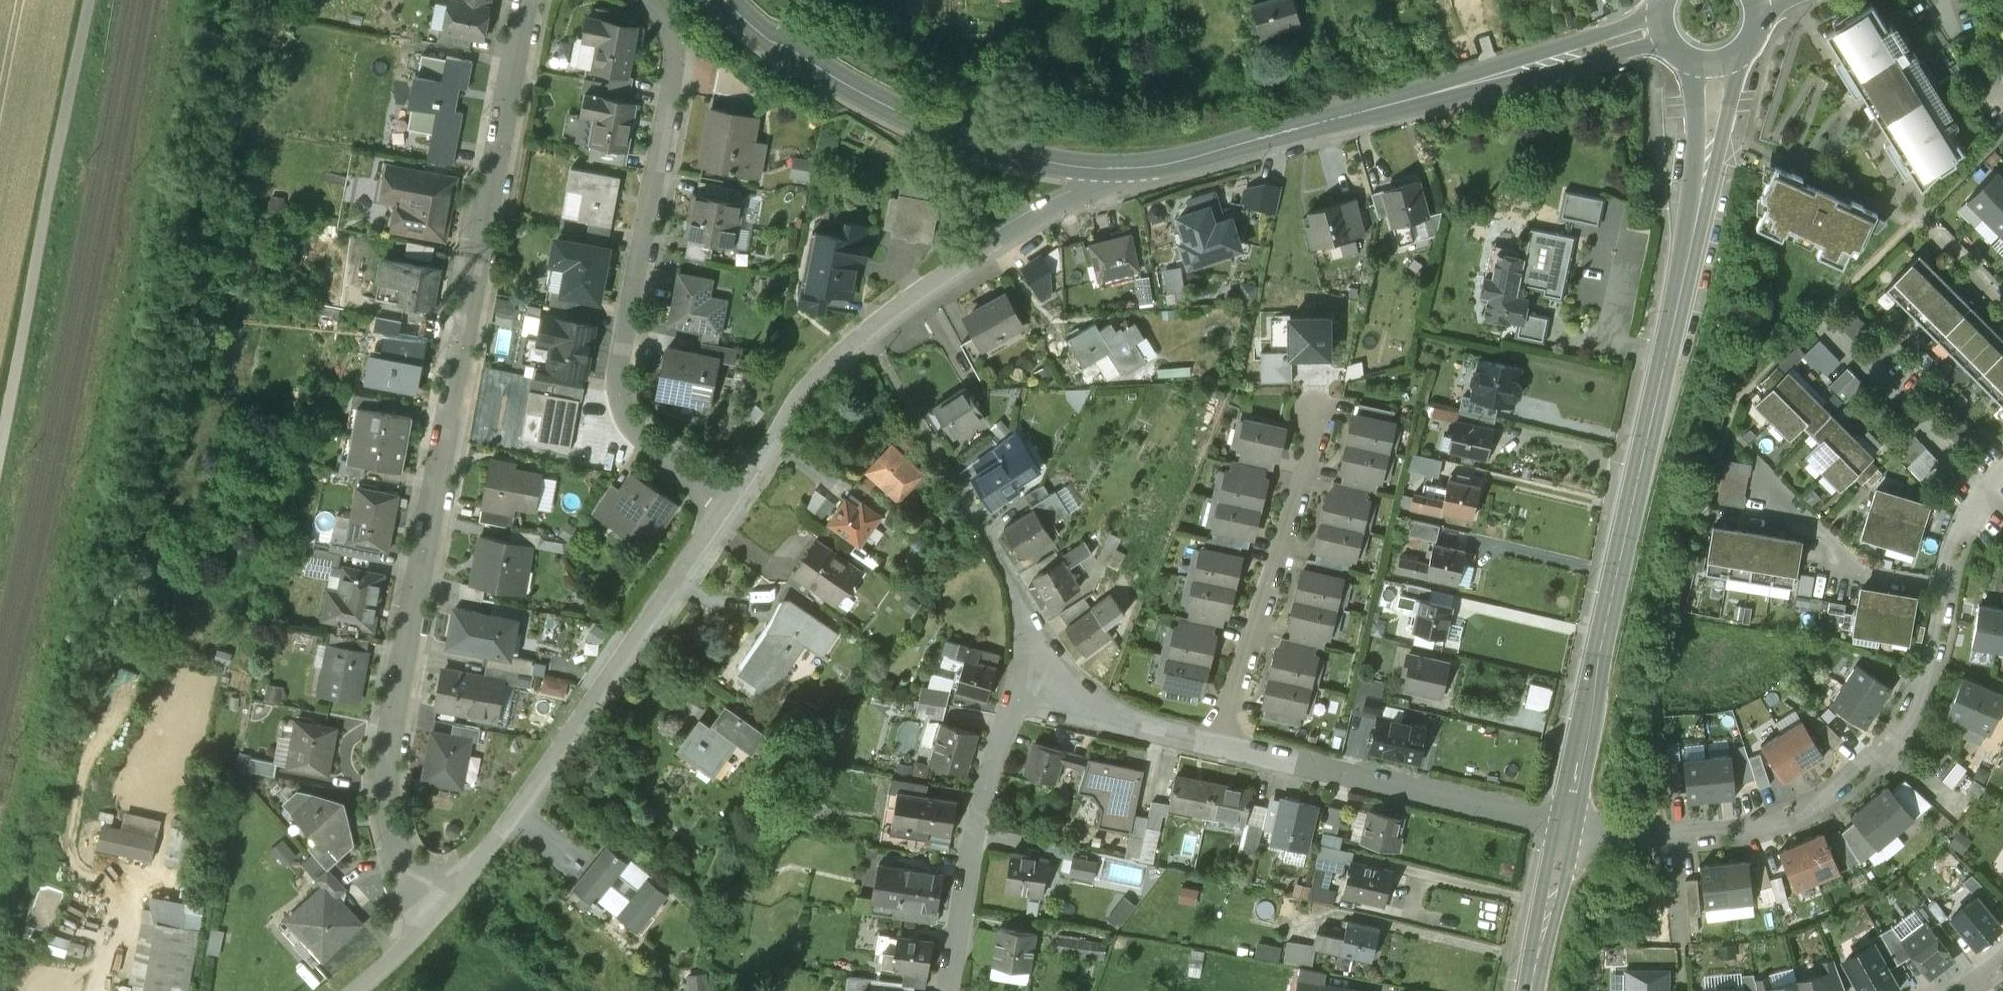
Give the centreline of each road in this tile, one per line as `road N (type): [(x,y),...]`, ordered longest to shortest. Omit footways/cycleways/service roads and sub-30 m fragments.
road 1 (residential): [(528,0),(389,756),(398,848),(412,870),(448,890)]
road 2 (secondary): [(1564,822),(1686,268)]
road 3 (residential): [(731,484),(651,427),(624,372),(677,56),(670,18),(656,0)]
road 4 (residential): [(1564,822),(1696,836),(1783,819),(1819,800),(1898,732),(1929,669),(1946,587)]
road 5 (unclassified): [(448,890),(492,842),(731,484)]
road 6 (track): [(0,456),(90,0)]
road 7 (residential): [(1222,745),(1322,393)]
road 8 (unclassified): [(731,484),(840,355),(989,244)]
road 9 (residential): [(1564,822),(1222,745)]
road 10 (residential): [(1043,673),(1021,687),(989,772),(948,990)]
road 11 (secondary): [(1098,167),(1158,165),(1403,101)]
road 12 (secondary): [(1403,101),(1630,49),(1676,47)]
road 13 (secondary): [(1662,7),(1403,101)]
road 14 (secondary): [(736,0),(839,78),(965,138)]
road 15 (residential): [(1985,488),(1817,316)]
road 16 (residential): [(1043,673),(1012,580),(947,463)]
road 17 (secondary): [(1686,268),(1742,45)]
road 18 (secondary): [(1686,55),(1695,142),(1686,268)]
road 19 (residential): [(1946,587),(1853,572),(1826,534),(1773,505)]
road 20 (residential): [(1222,745),(1096,707),(1043,673)]
road 21 (secondary): [(1531,990),(1564,822)]
road 22 (unclassified): [(353,990),(406,946),(448,890)]
road 23 (unclassified): [(989,244),(1089,188),(1098,167)]
road 24 (secondary): [(965,138),(1098,167)]

